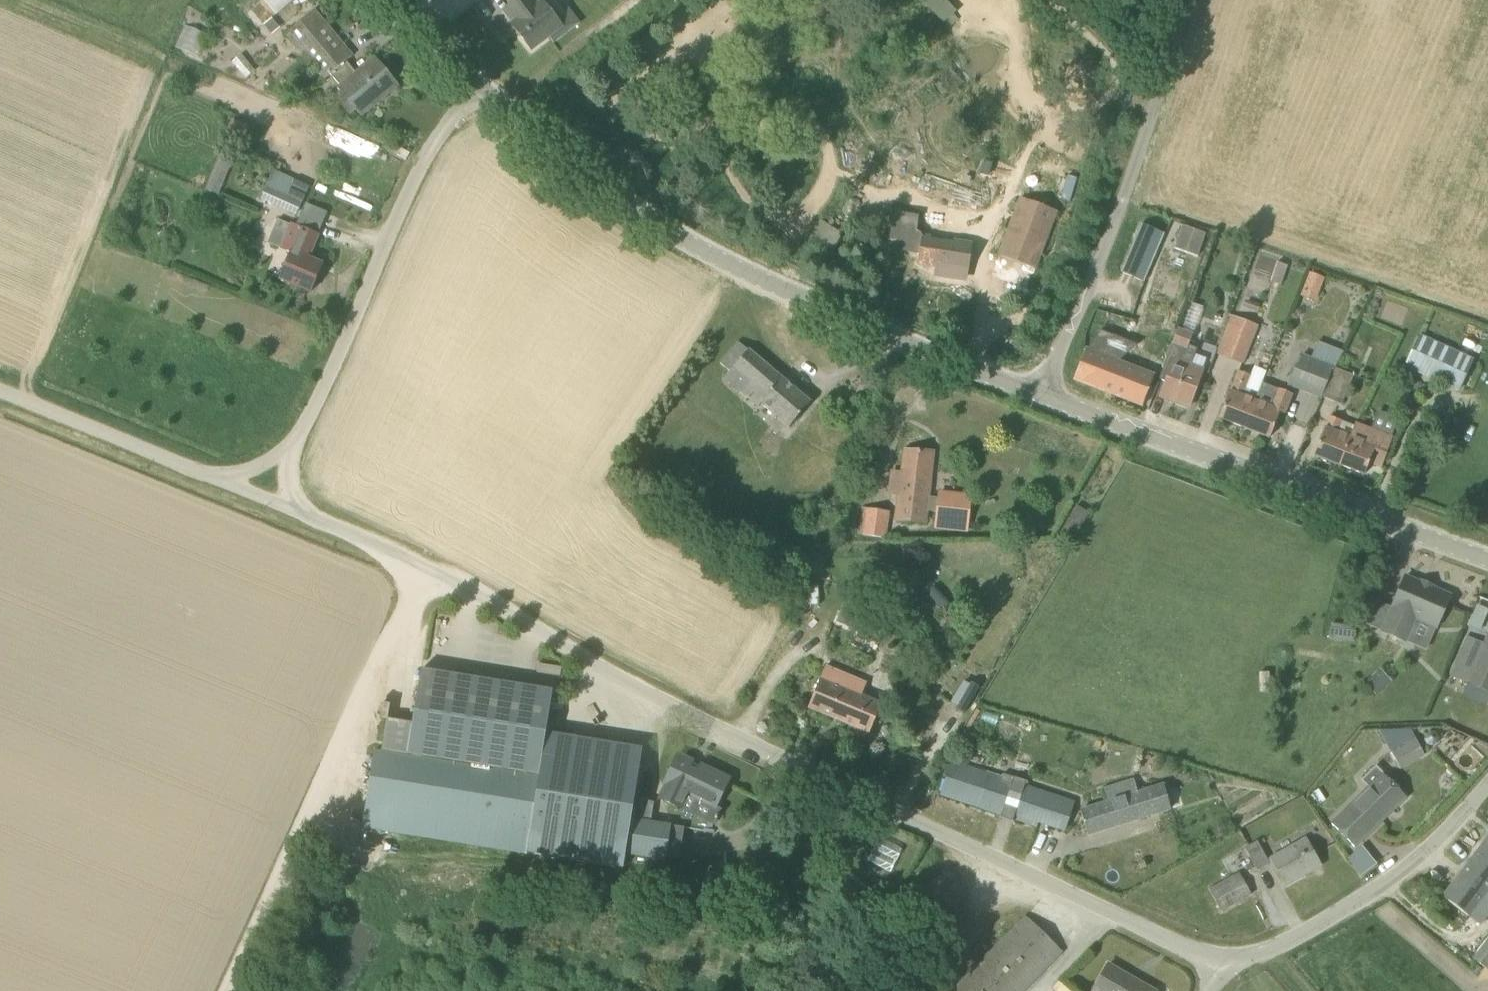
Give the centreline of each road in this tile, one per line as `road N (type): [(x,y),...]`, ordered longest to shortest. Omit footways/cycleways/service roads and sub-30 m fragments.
road 1 (unclassified): [(1223,958),(691,716),(426,566),(291,508)]
road 2 (unclassified): [(1044,396),(689,243),(481,88)]
road 3 (unclassified): [(1487,559),(1044,396)]
road 4 (track): [(226,990),(426,566)]
road 5 (unclassified): [(1044,396),(1124,204),(1188,0)]
road 6 (unclassified): [(287,452),(331,375),(405,198),(440,134),(481,88)]
road 7 (unclassified): [(1223,958),(1297,938),(1369,896),(1431,848),(1487,788)]
road 8 (unclassified): [(223,480),(0,390)]
road 9 (unclassified): [(481,88),(398,0)]

